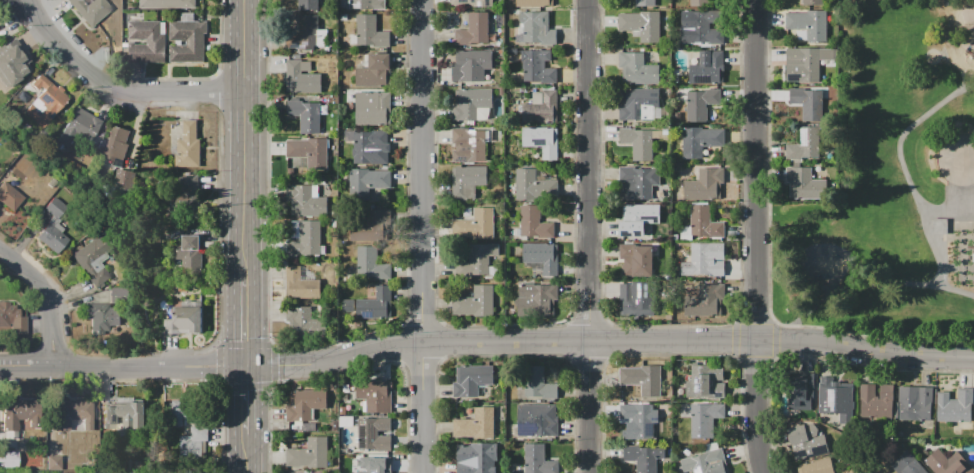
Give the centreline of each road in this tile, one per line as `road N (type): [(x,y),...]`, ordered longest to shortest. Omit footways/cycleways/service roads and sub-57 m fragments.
road 1 (residential): [(973,358),(834,344),(423,343),(321,364),(247,366)]
road 2 (residential): [(756,0),(755,406),(765,472)]
road 3 (residential): [(587,0),(591,472)]
road 4 (residential): [(421,0),(425,472)]
road 5 (residential): [(32,0),(53,36),(119,89),(245,91)]
road 6 (residential): [(247,366),(0,368)]
road 7 (secondary): [(245,91),(246,275)]
road 8 (residential): [(0,249),(39,284),(53,311),(55,367)]

